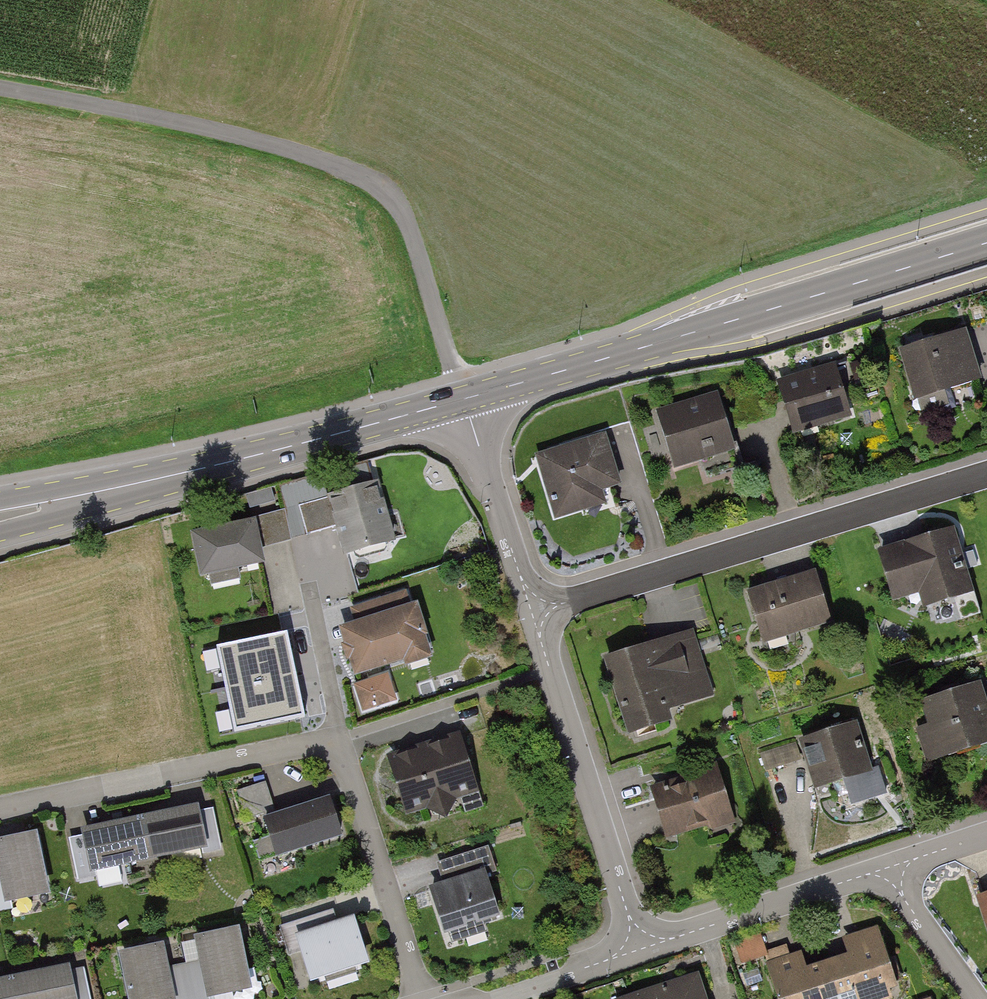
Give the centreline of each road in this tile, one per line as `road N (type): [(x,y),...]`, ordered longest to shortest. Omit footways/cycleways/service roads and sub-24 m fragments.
road 1 (unclassified): [(0,91),(268,142),(340,165),(392,200),(464,399)]
road 2 (residential): [(0,810),(334,744),(422,998)]
road 3 (primary): [(464,399),(986,243)]
road 4 (primary): [(0,518),(464,399)]
road 5 (residential): [(986,473),(541,610)]
road 6 (residential): [(637,939),(541,642),(541,610)]
road 7 (residential): [(637,939),(673,938),(866,875),(894,876)]
road 8 (residential): [(541,610),(524,585),(464,399)]
road 9 (residential): [(497,998),(609,959),(637,939)]
road 10 (residential): [(894,876),(976,998)]

